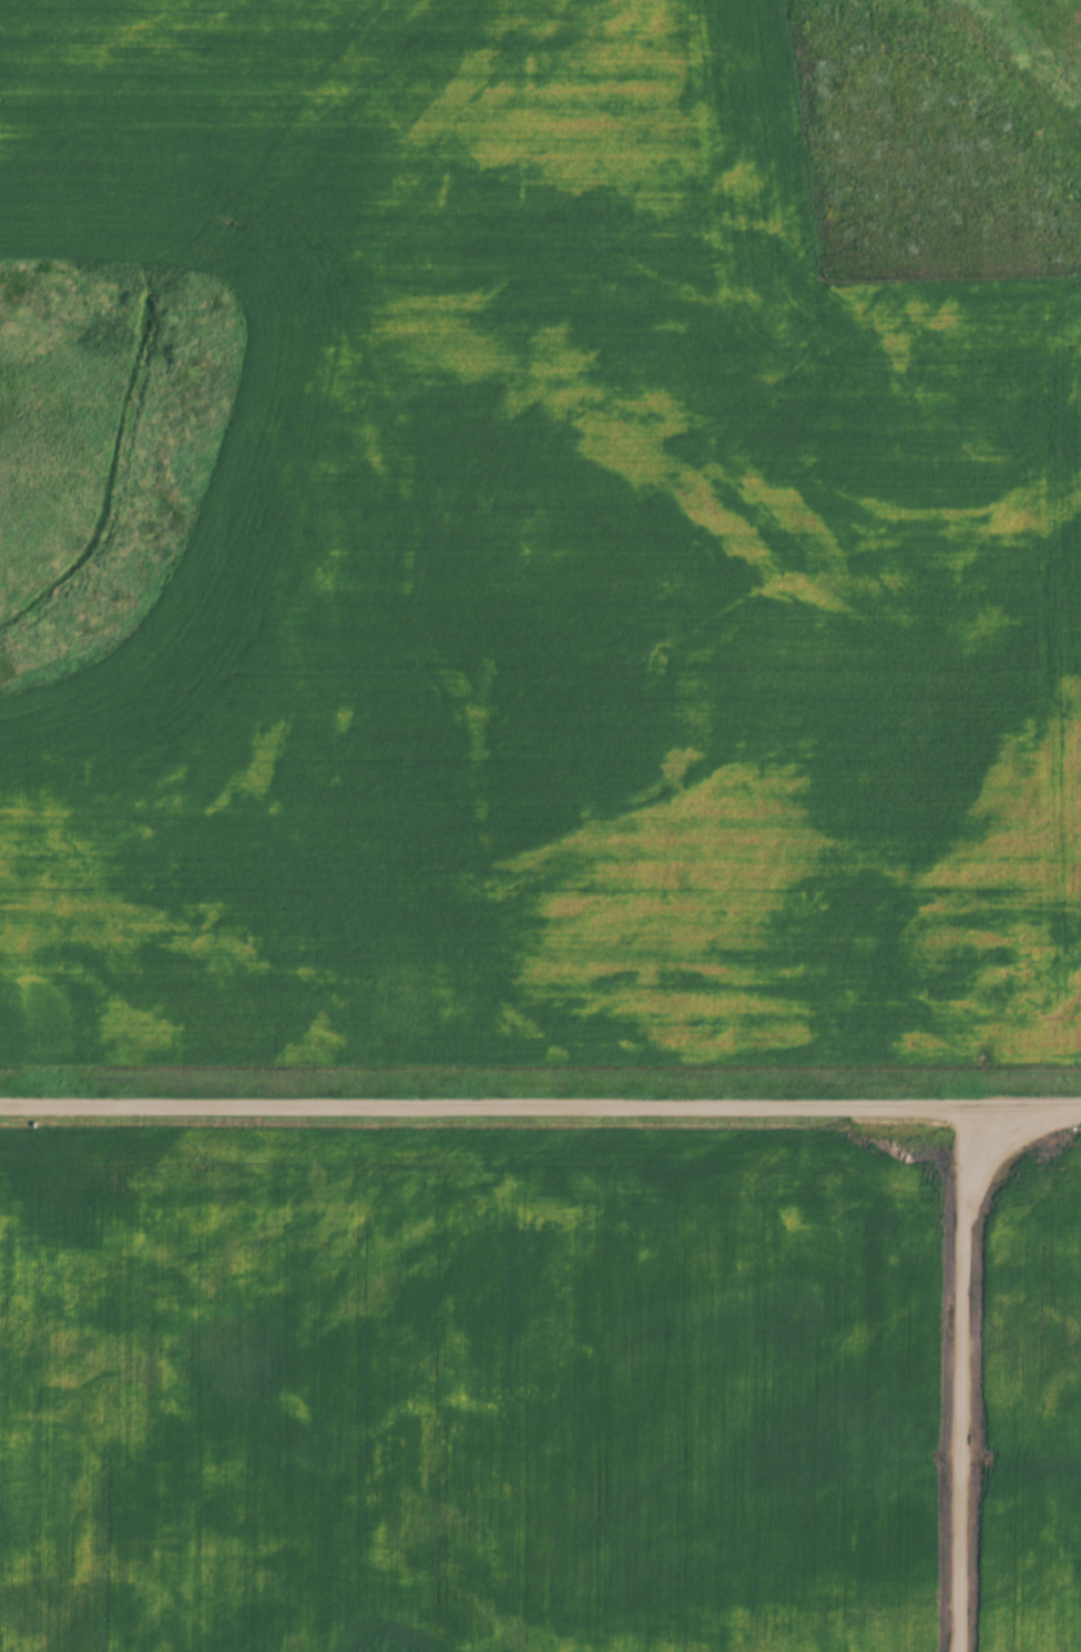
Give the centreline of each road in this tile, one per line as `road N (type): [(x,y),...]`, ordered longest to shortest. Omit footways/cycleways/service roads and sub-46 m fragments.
road 1 (residential): [(1080,1107),(0,1105)]

